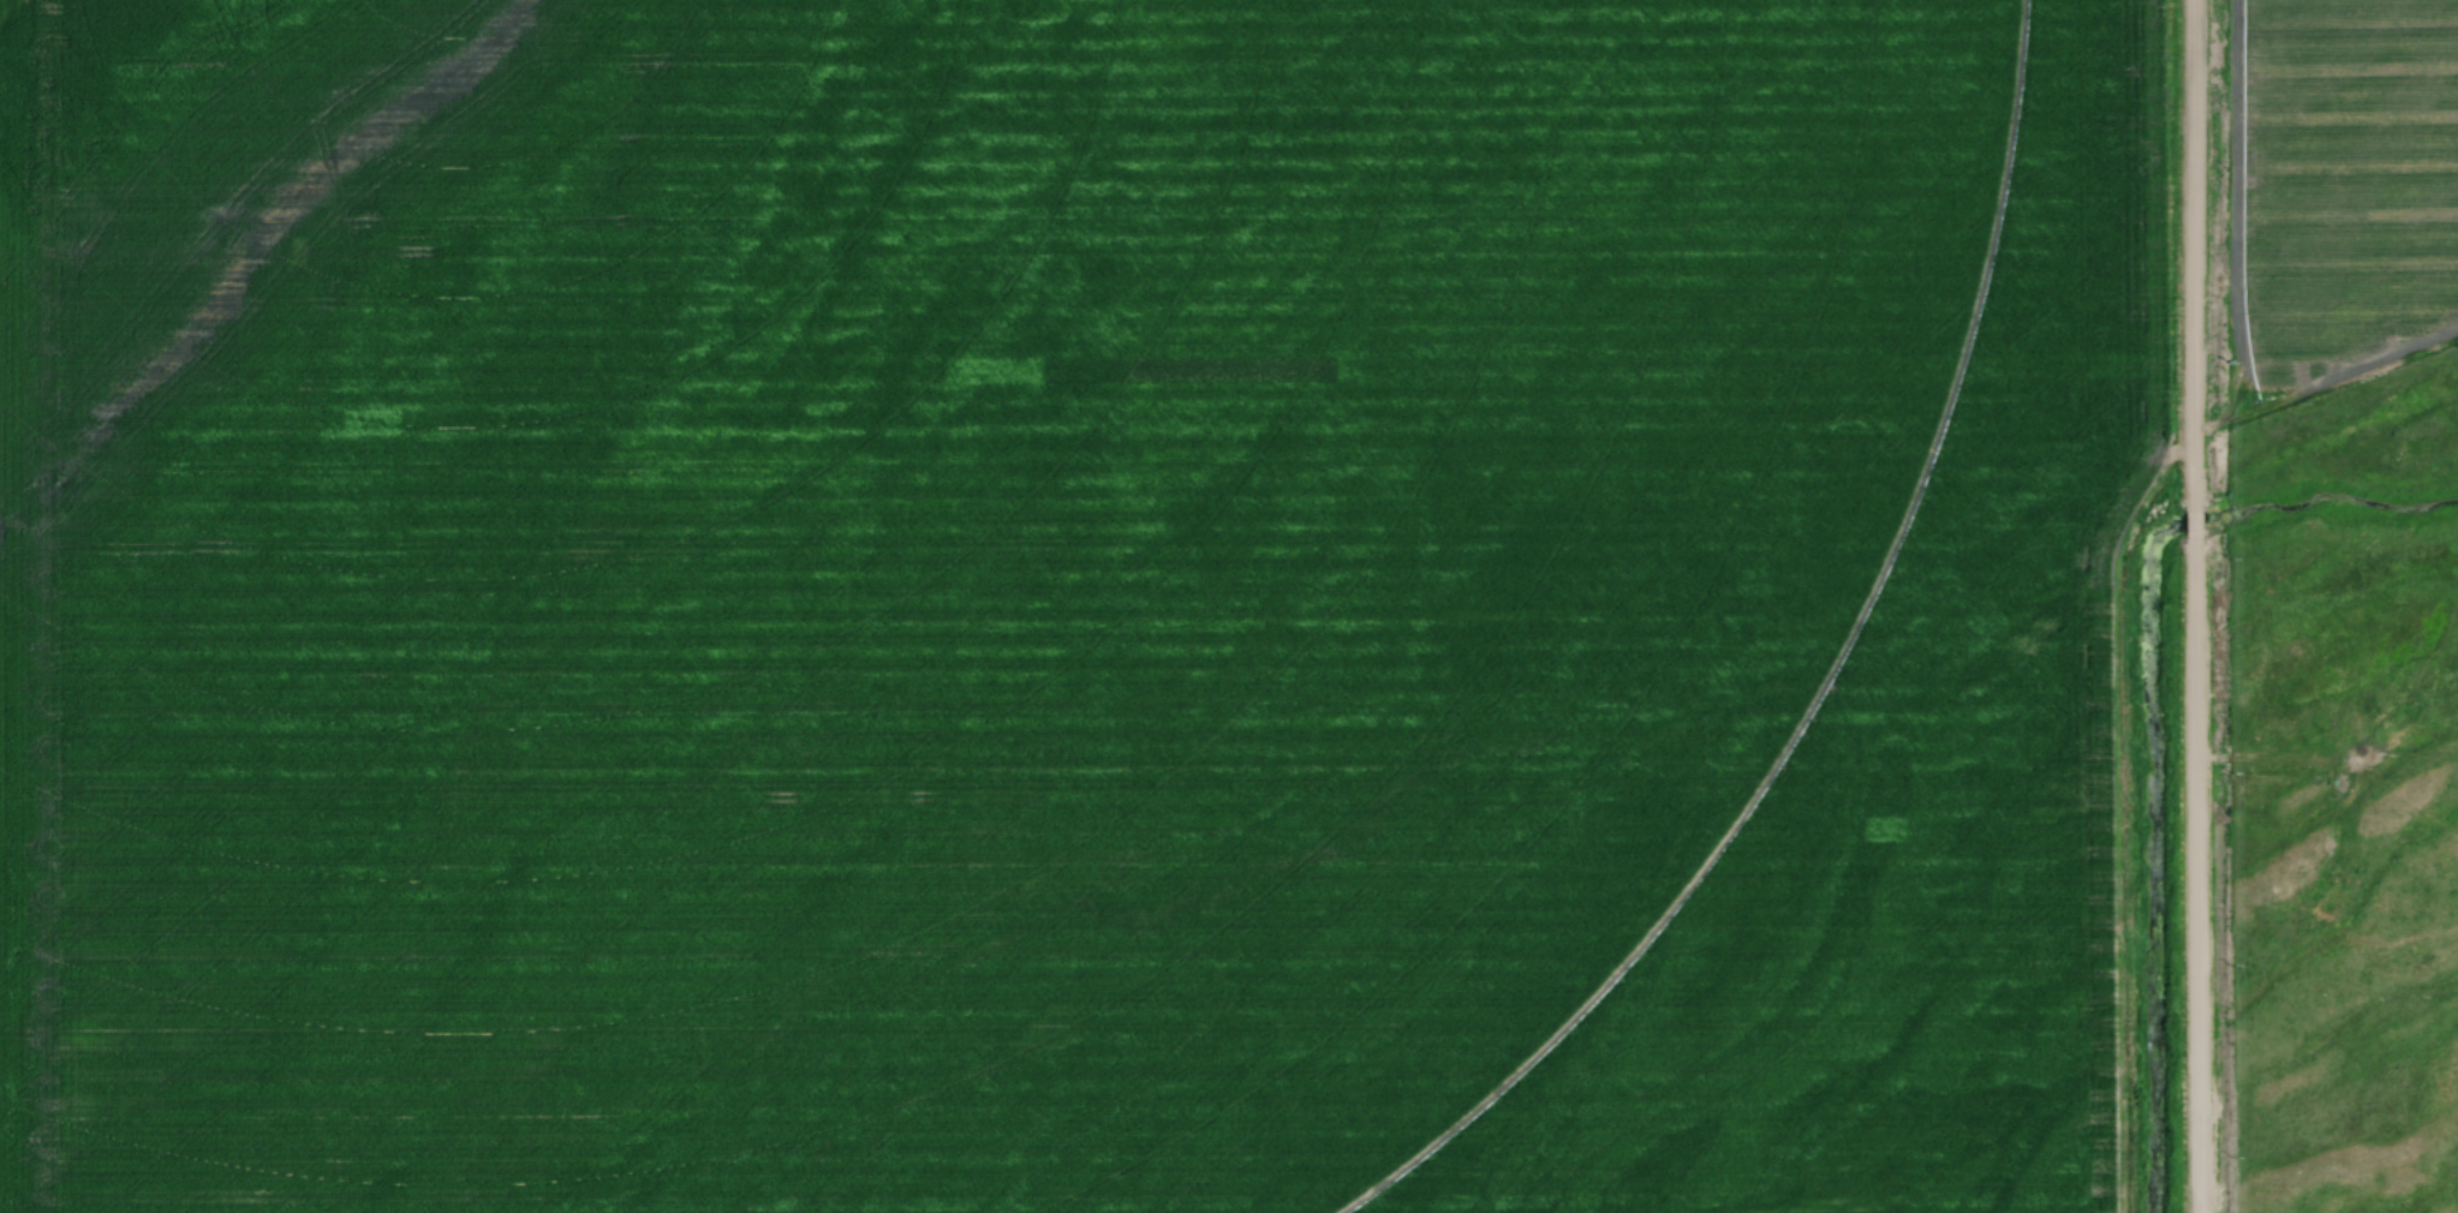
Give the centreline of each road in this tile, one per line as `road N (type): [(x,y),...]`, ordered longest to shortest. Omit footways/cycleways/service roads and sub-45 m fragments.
road 1 (residential): [(2203,1212),(2194,0)]

